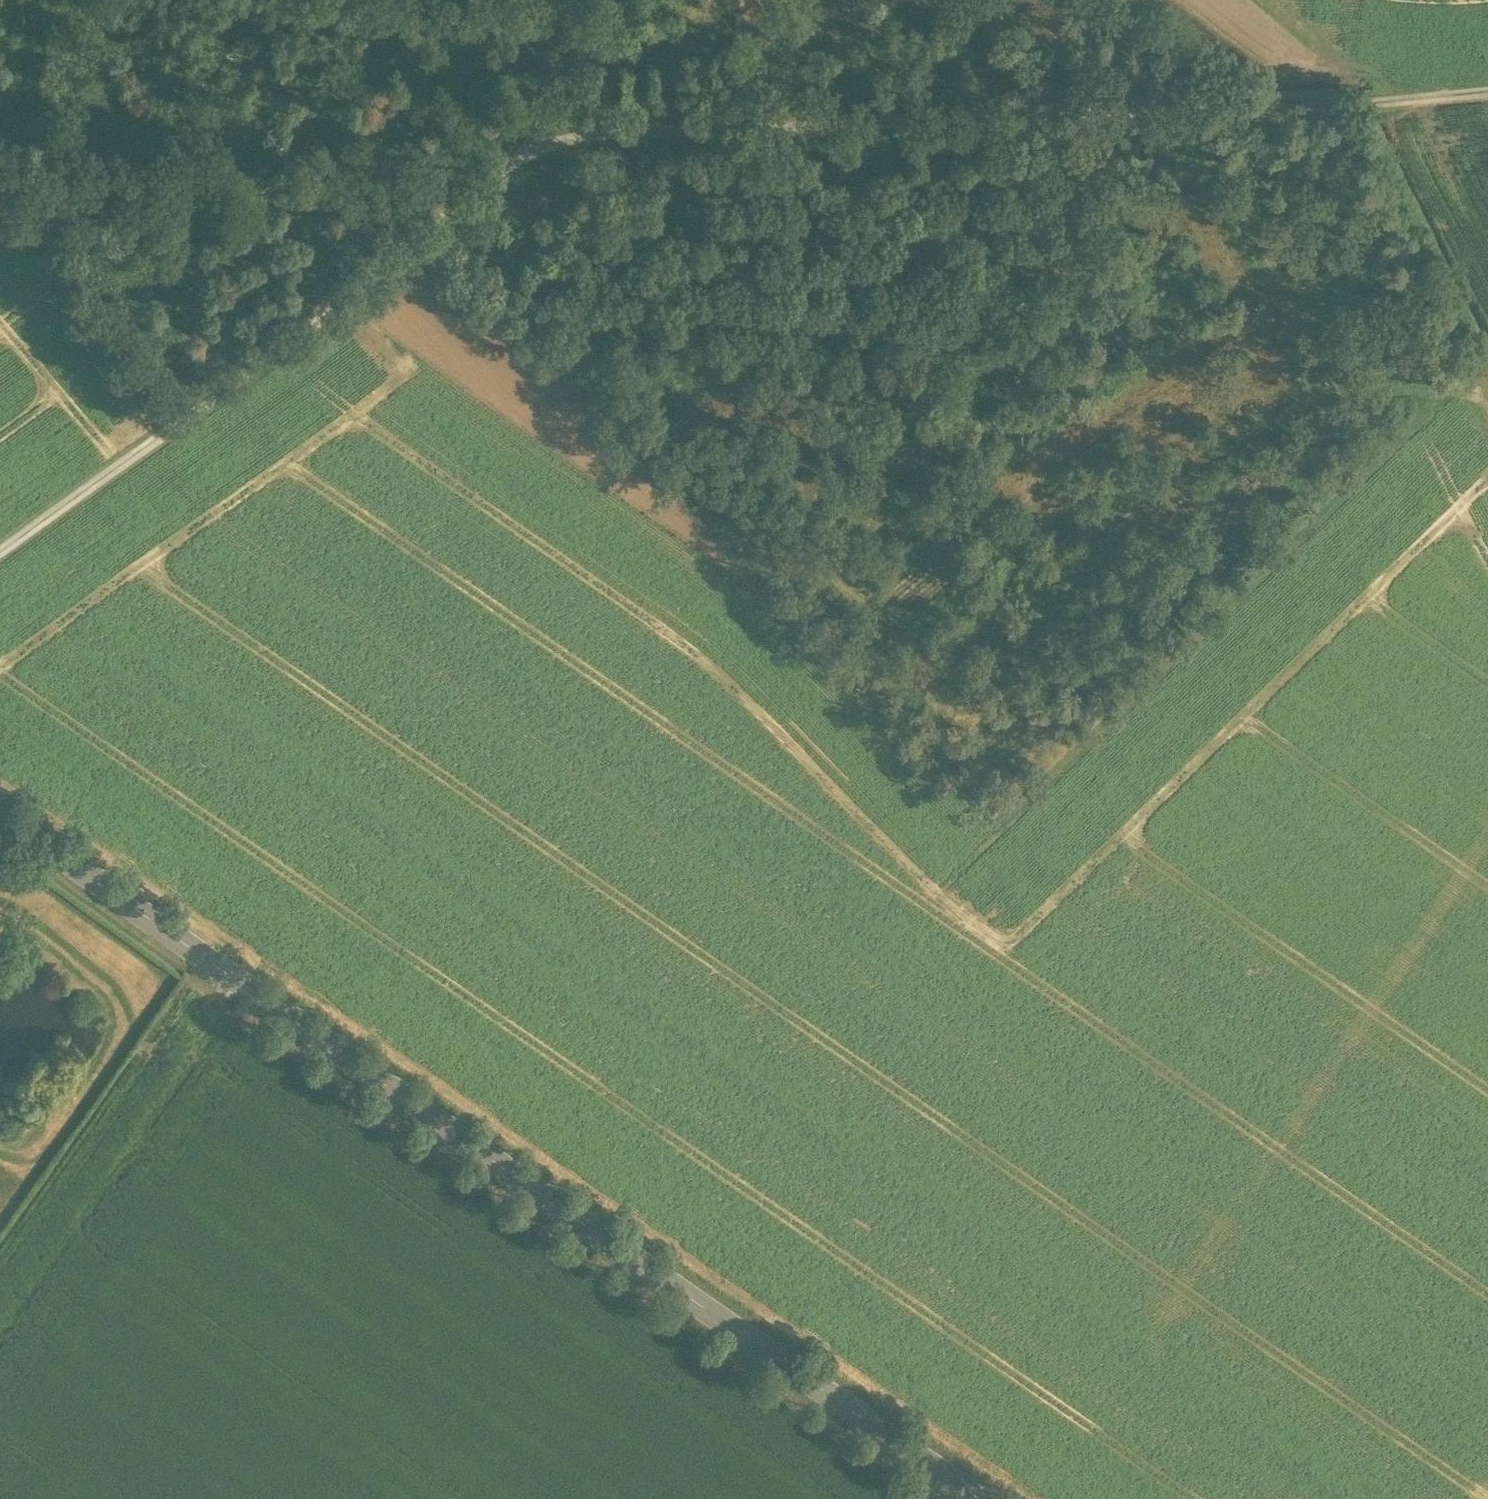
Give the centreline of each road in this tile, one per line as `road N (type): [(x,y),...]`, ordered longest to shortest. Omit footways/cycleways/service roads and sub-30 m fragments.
road 1 (unclassified): [(1487,94),(554,135),(0,549)]
road 2 (secondary): [(0,802),(979,1498)]
road 3 (track): [(491,181),(616,0)]

